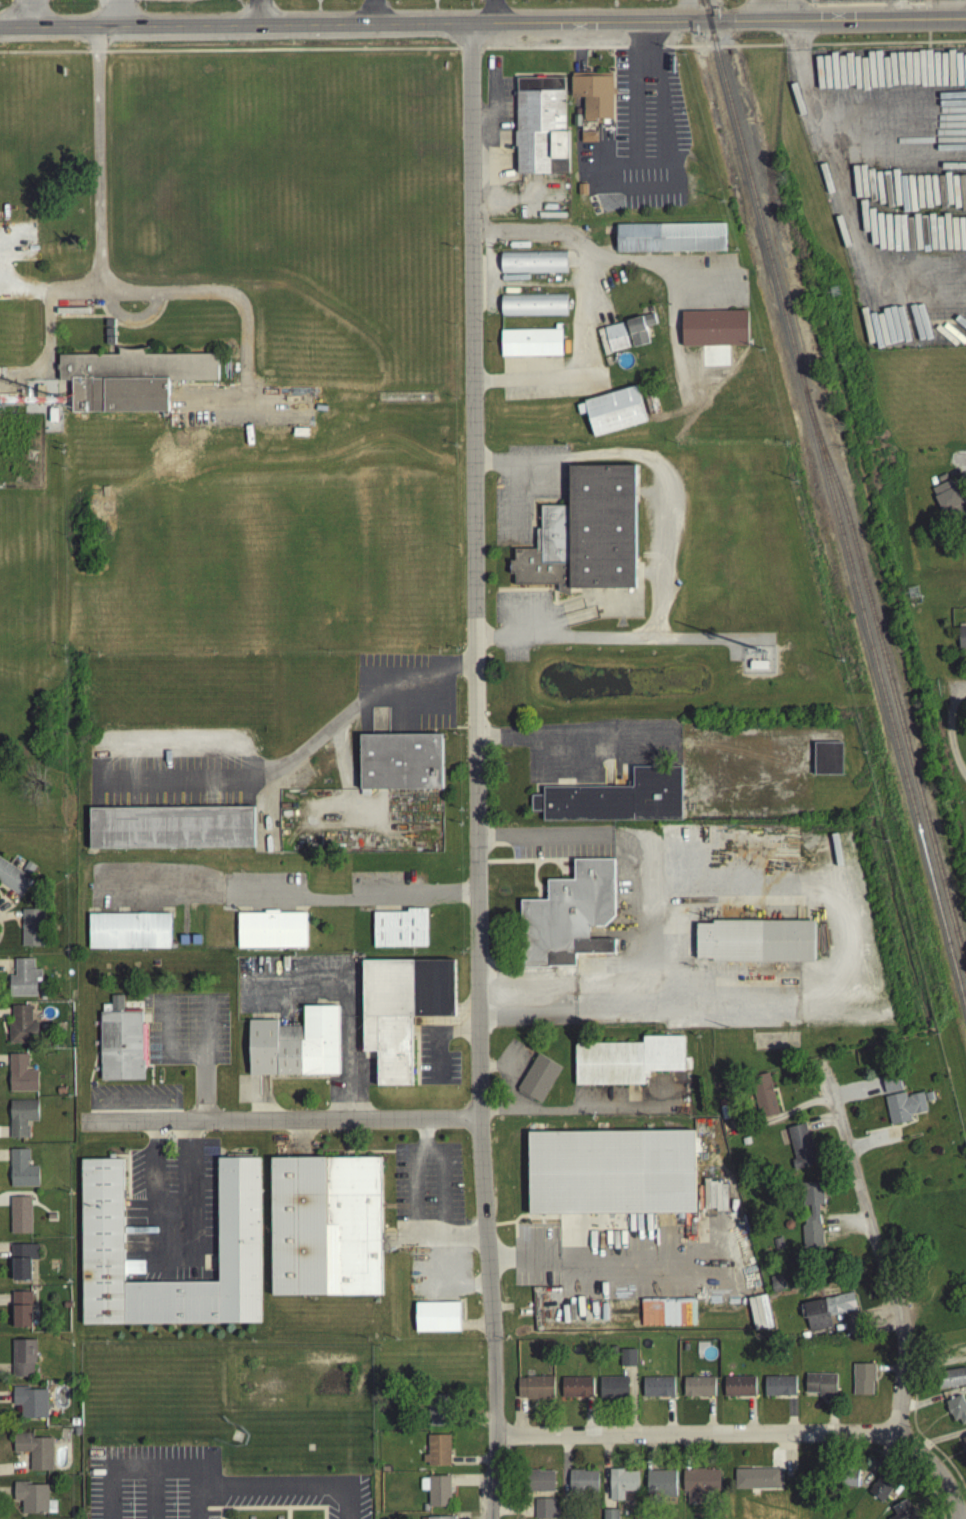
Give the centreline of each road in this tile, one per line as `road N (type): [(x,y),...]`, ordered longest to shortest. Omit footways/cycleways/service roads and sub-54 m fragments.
road 1 (residential): [(491,1518),(474,28)]
road 2 (primary): [(707,26),(0,32)]
road 3 (residential): [(954,1518),(937,1476),(890,1440),(899,1328),(824,1070)]
road 4 (residential): [(481,1124),(78,1126)]
road 5 (residential): [(890,1440),(493,1442)]
road 6 (primary): [(965,24),(707,26)]

